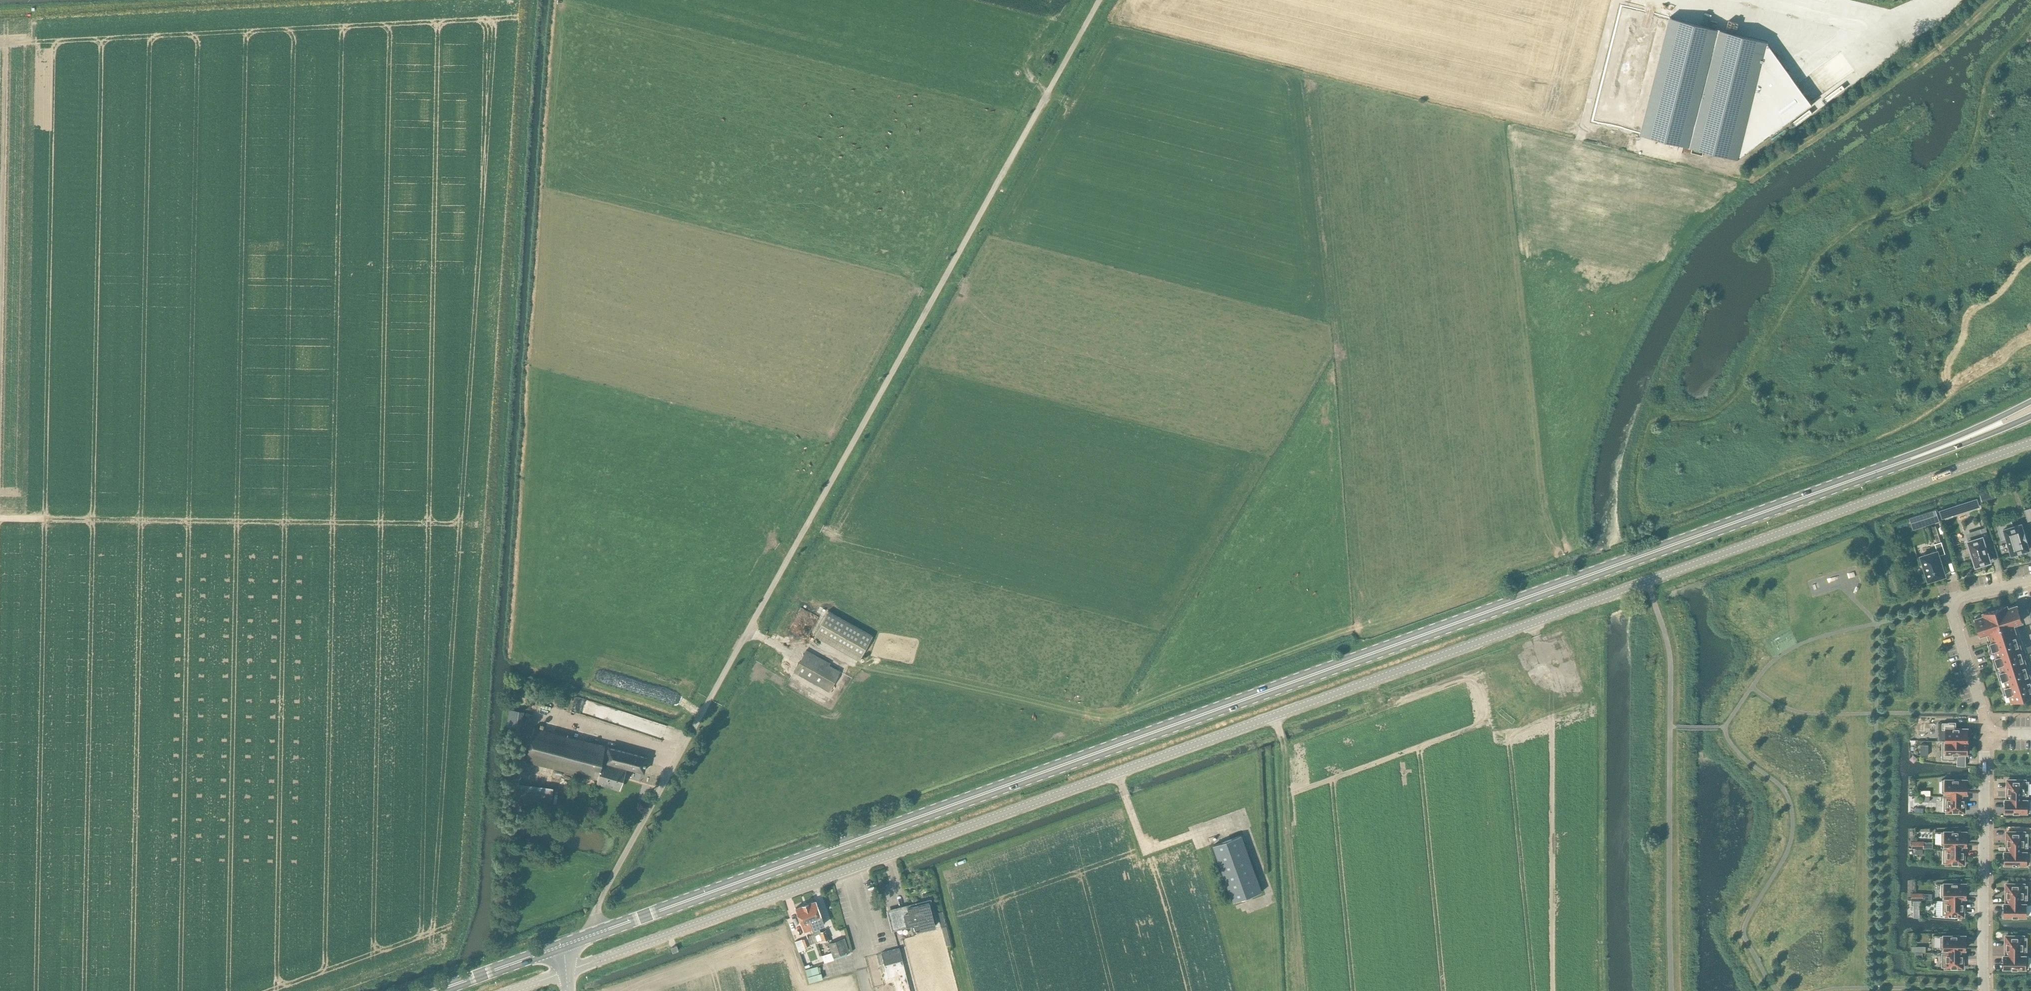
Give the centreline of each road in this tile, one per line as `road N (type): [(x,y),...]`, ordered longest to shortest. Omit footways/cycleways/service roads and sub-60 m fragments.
road 1 (unclassified): [(2030,442),(566,971)]
road 2 (secondary): [(1860,477),(755,876)]
road 3 (track): [(594,934),(598,904),(1100,0)]
road 4 (track): [(1116,772),(1145,851),(1240,817),(1270,897),(1250,904)]
road 5 (residential): [(1984,734),(1983,990)]
road 6 (residential): [(2030,581),(1947,599),(1984,734)]
road 7 (secondary): [(563,945),(755,876)]
road 8 (secondary): [(2030,402),(1860,477)]
road 9 (secondary): [(1860,477),(2030,416)]
road 10 (secondary): [(436,990),(563,945)]

